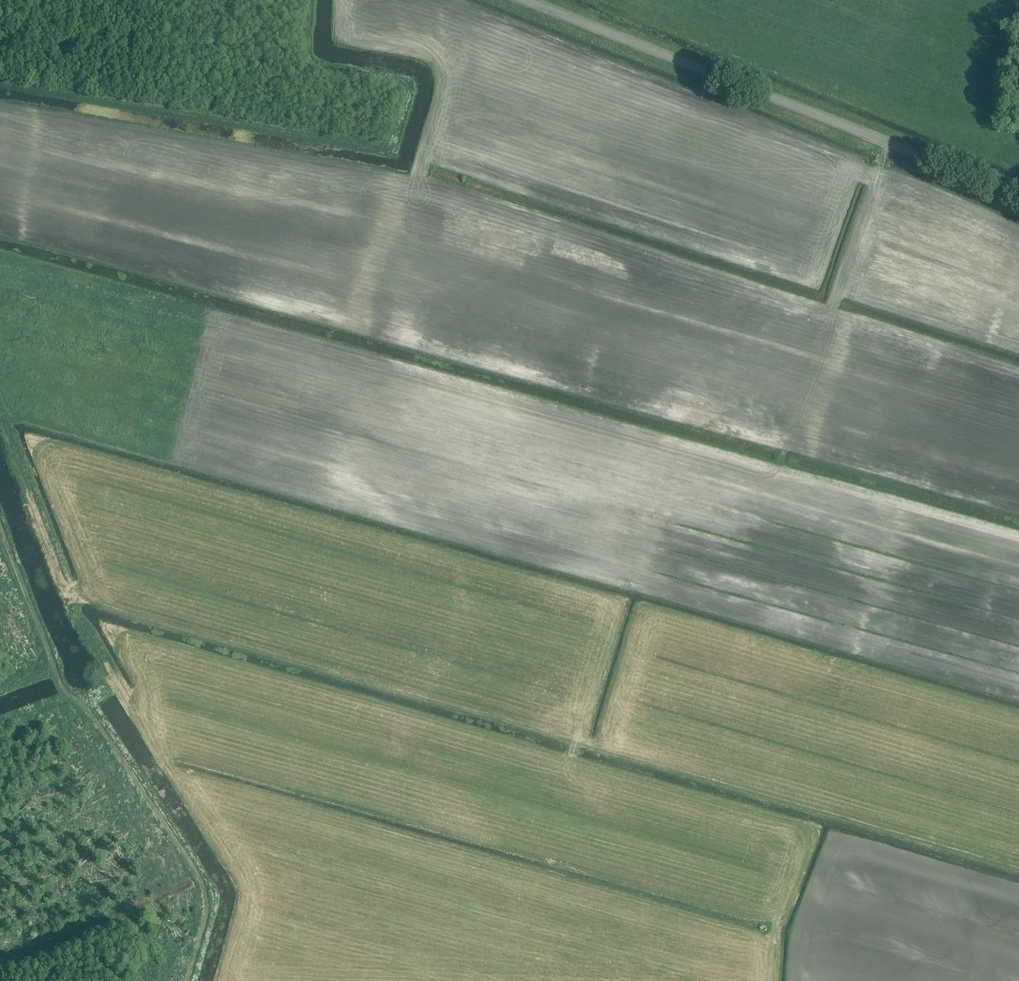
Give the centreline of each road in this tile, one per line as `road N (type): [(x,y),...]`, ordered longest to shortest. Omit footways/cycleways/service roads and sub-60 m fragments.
road 1 (unclassified): [(1018,201),(523,0)]

